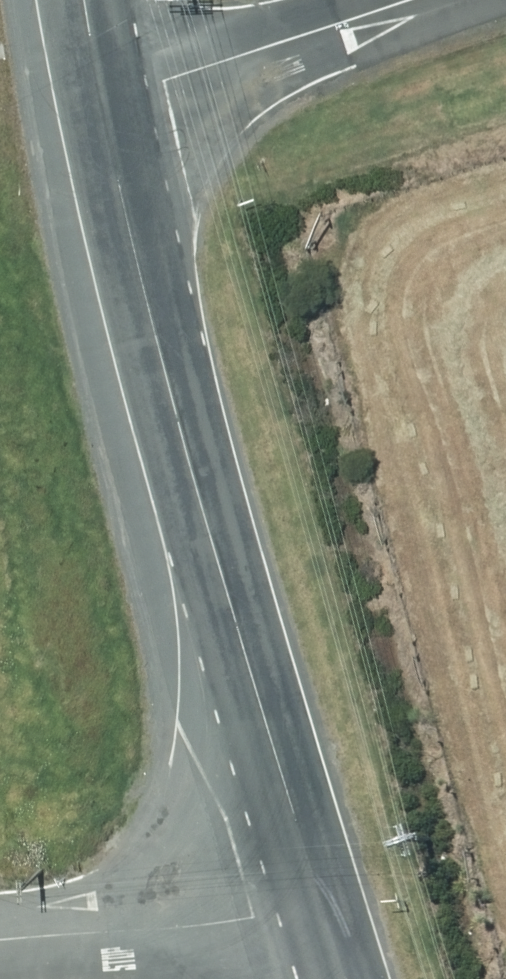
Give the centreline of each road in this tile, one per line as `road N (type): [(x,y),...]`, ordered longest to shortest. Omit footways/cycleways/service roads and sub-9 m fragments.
road 1 (primary): [(325,909),(184,447),(99,98)]
road 2 (residential): [(99,98),(413,0)]
road 3 (unclassified): [(325,909),(0,950)]

